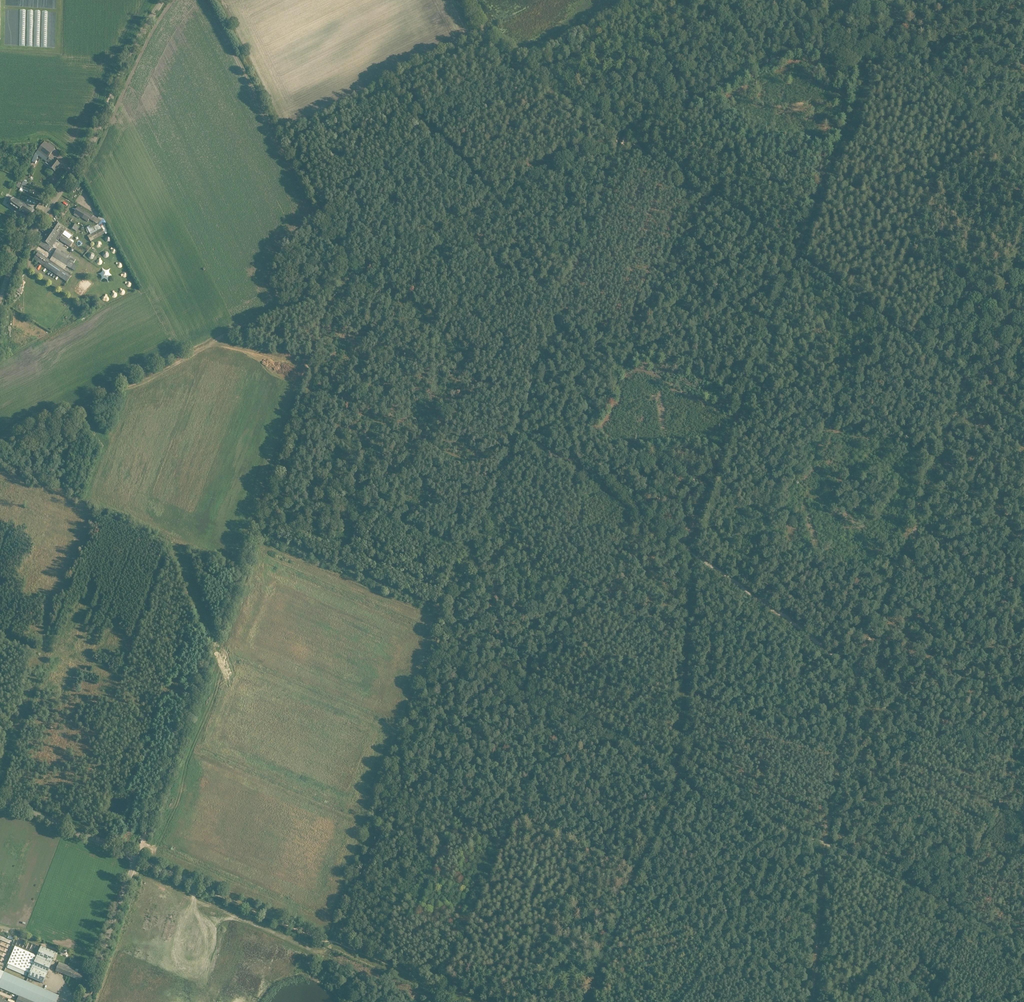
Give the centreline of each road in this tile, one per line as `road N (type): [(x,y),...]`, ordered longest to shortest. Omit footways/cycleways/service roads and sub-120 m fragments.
road 1 (track): [(965,380),(853,667),(824,841),(812,1001)]
road 2 (unclassified): [(0,294),(41,209),(88,147),(160,0)]
road 3 (track): [(352,270),(216,0)]
road 4 (unclassified): [(81,1001),(134,855),(0,796)]
road 5 (track): [(134,855),(326,942)]

